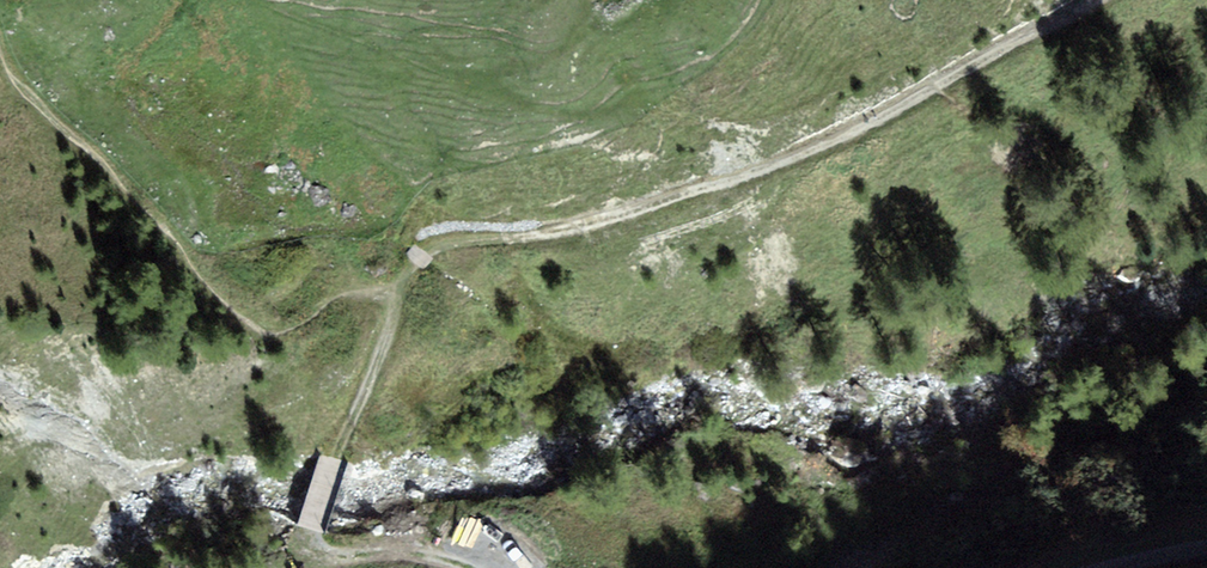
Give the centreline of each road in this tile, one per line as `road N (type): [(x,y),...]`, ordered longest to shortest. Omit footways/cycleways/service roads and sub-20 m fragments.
road 1 (track): [(472,567),(418,555),(330,554),(313,528),(384,347),(396,288),(426,257),(445,245),(606,217),(873,127),(1113,0)]
road 2 (track): [(396,288),(343,297),(271,334),(221,302),(98,164),(14,86),(0,55)]

